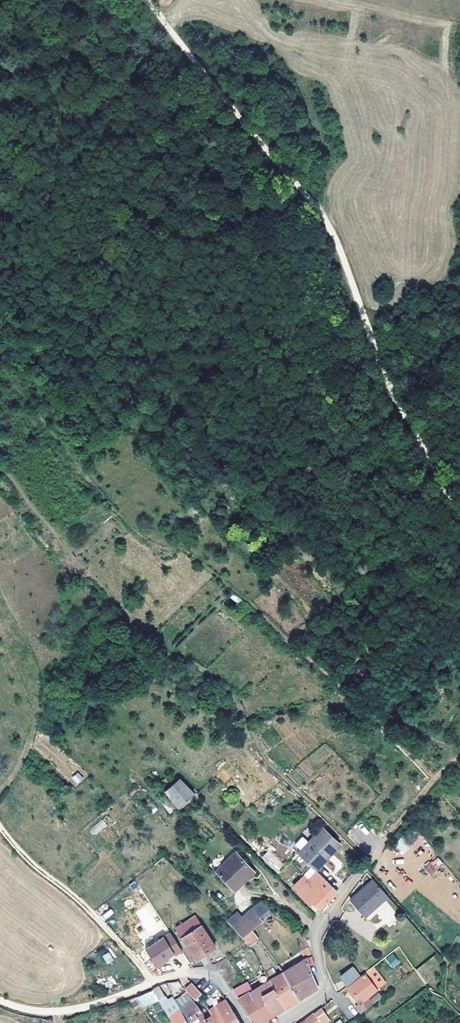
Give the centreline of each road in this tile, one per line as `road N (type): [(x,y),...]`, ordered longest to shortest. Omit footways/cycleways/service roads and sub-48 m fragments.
road 1 (track): [(459,530),(380,369),(319,211),(148,0)]
road 2 (track): [(0,792),(18,772),(45,682),(0,584)]
road 3 (track): [(151,983),(65,890),(31,868),(0,827)]
road 4 (track): [(253,727),(275,765),(373,858)]
road 5 (track): [(348,893),(435,774),(459,760)]
road 6 (residential): [(283,1022),(331,992),(318,937),(348,893)]
road 7 (track): [(151,983),(84,1013),(43,1017),(0,1003)]

